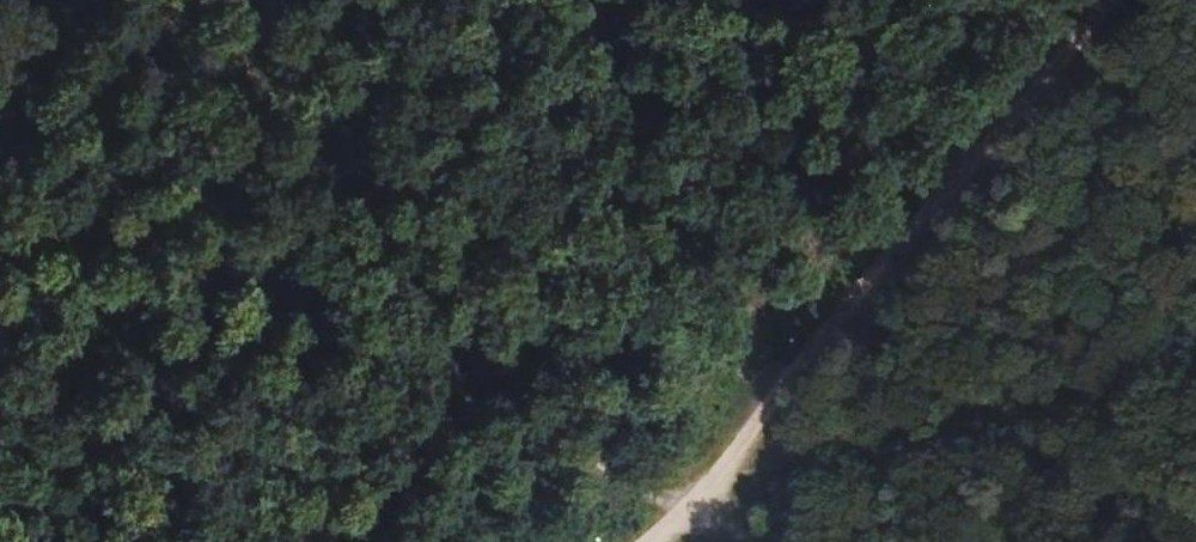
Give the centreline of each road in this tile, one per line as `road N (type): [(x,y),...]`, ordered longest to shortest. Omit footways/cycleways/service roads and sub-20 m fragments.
road 1 (track): [(0,180),(429,399),(771,541)]
road 2 (track): [(1124,0),(695,504)]
road 3 (track): [(695,504),(1195,374)]
road 4 (track): [(0,147),(72,0)]

